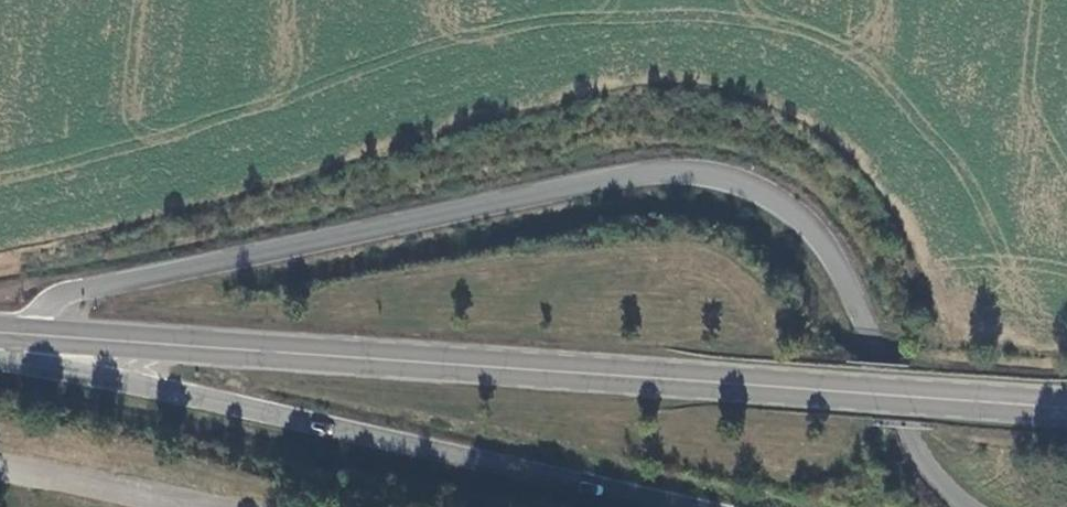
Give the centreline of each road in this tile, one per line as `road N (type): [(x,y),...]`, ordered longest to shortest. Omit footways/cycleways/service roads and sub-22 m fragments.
road 1 (tertiary): [(963,506),(917,458),(828,250),(773,196),(724,176),(631,175),(63,291),(25,334)]
road 2 (primary): [(1066,408),(25,334)]
road 3 (tertiary): [(25,334),(29,352),(47,365),(86,377),(689,506)]

